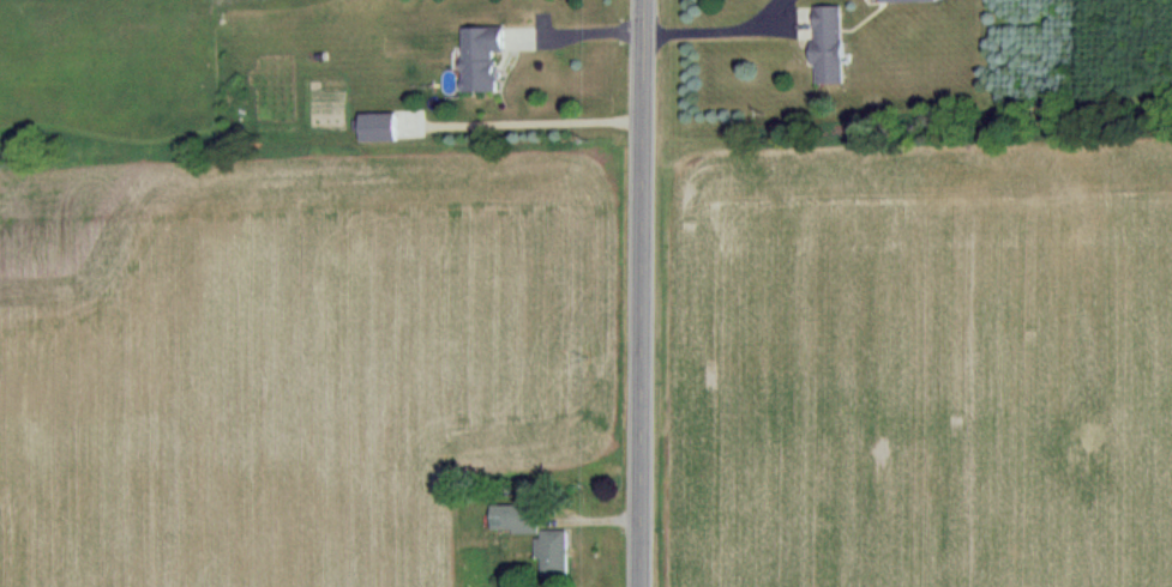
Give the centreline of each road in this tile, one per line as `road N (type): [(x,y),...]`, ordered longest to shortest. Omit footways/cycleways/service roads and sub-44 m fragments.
road 1 (residential): [(640,586),(644,0)]
road 2 (residential): [(642,359),(1171,356)]

